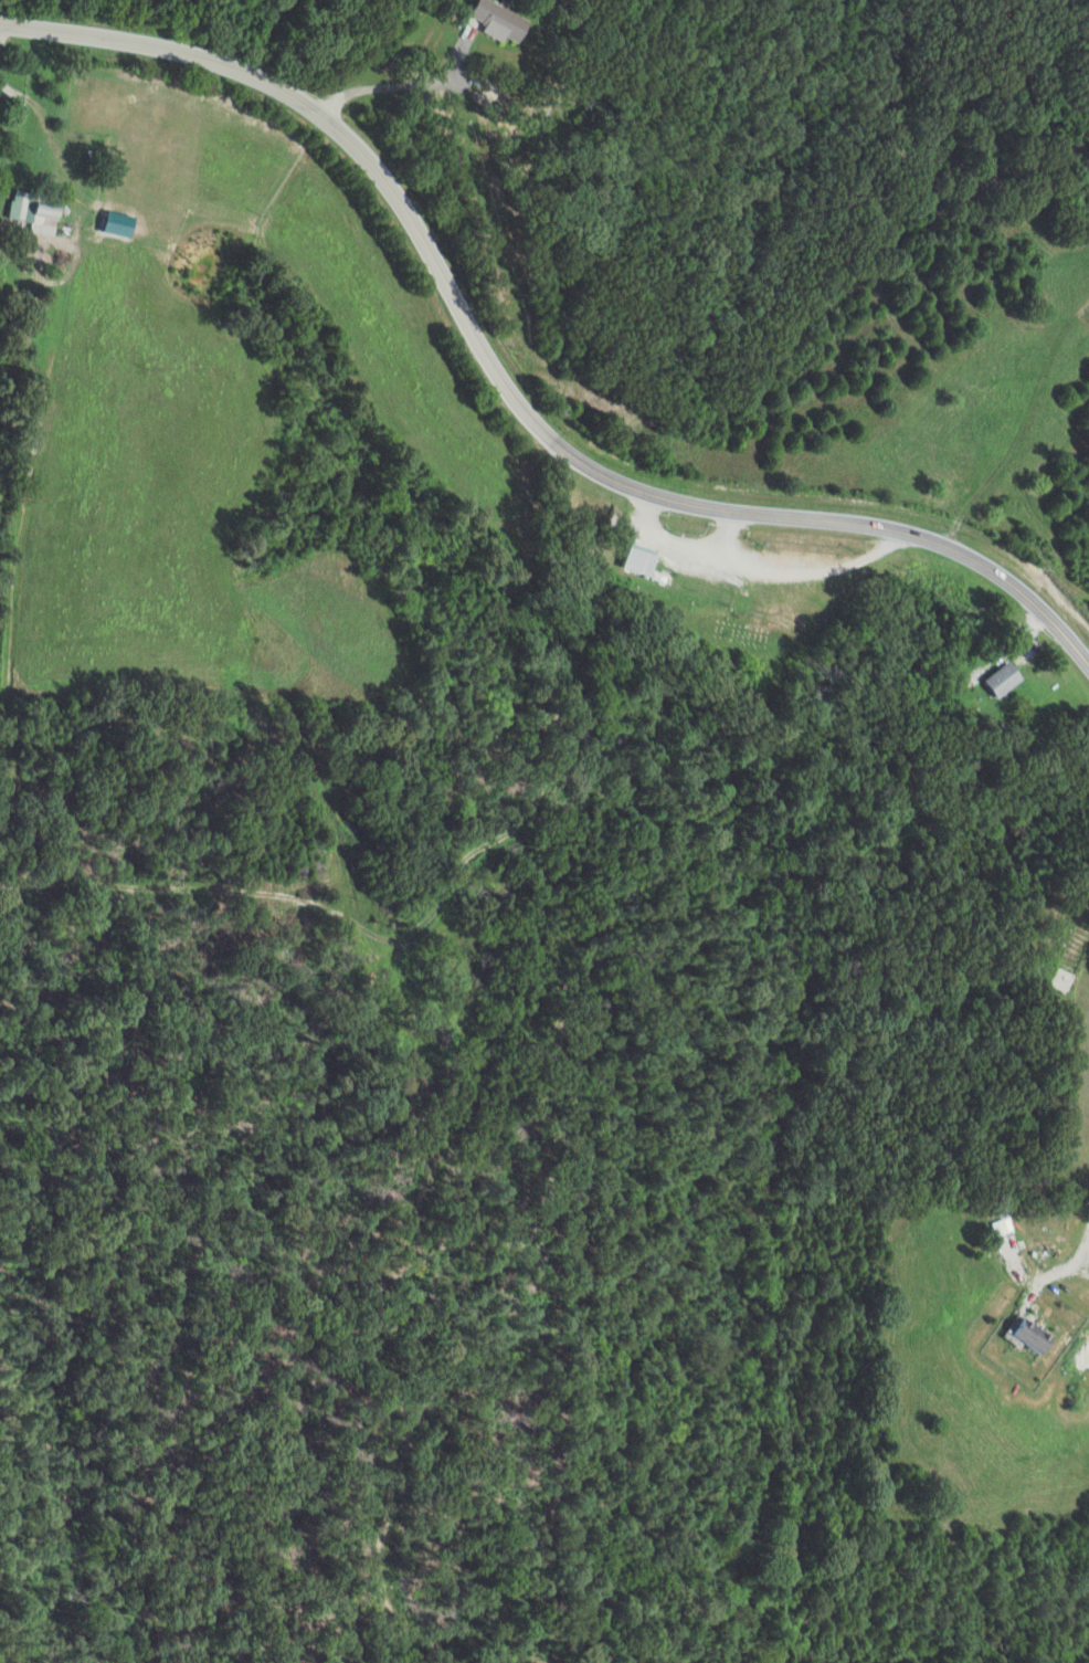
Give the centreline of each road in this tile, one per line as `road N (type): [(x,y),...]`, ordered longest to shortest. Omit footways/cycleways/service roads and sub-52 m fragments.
road 1 (secondary): [(1088,669),(1023,593),(944,545),(857,519),(670,505),(574,463),(490,373),(369,168),(335,126),(281,91),(172,49),(0,25)]

